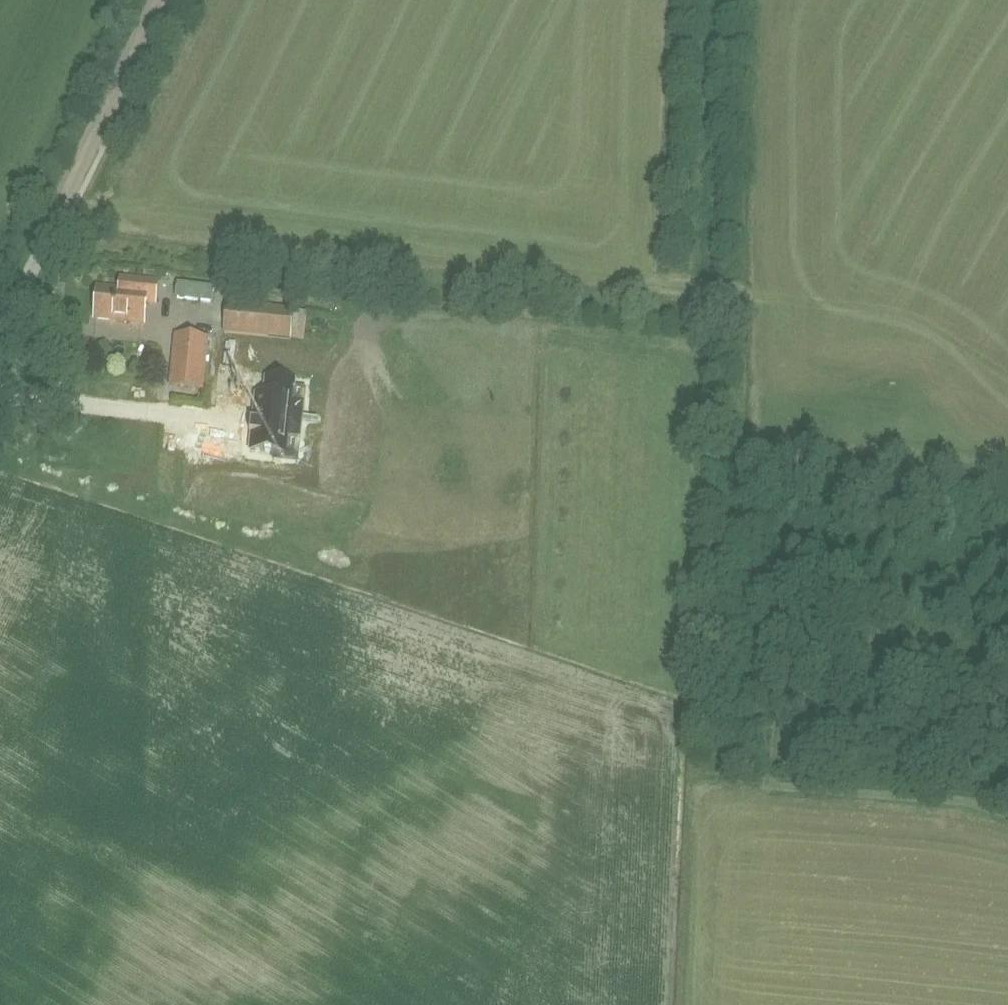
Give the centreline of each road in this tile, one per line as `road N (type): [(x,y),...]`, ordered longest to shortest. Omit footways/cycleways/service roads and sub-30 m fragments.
road 1 (track): [(54,224),(157,0)]
road 2 (unclassified): [(0,337),(54,224)]

